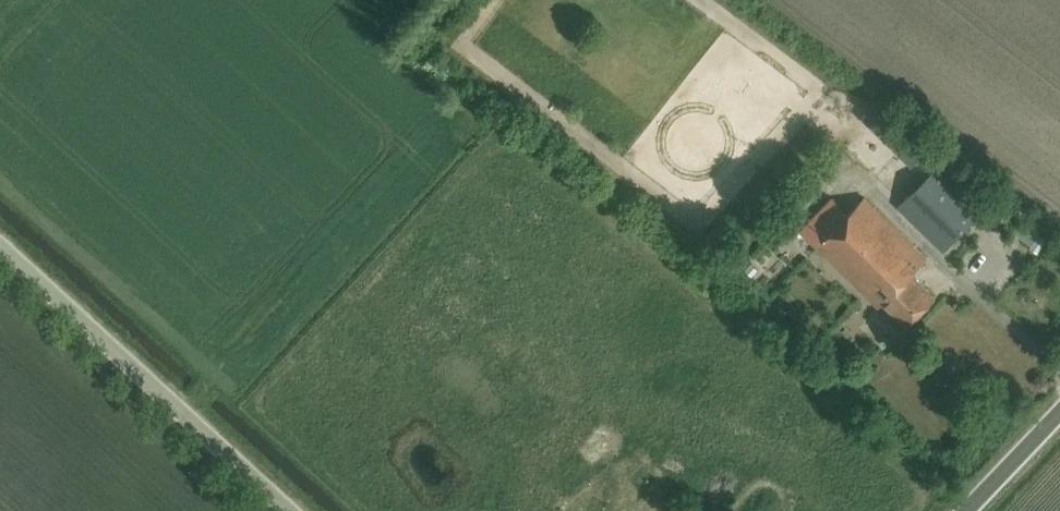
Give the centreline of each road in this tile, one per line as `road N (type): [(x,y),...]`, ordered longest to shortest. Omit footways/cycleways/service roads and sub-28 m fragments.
road 1 (unclassified): [(293,510),(0,244)]
road 2 (unclassified): [(963,510),(1059,409)]

